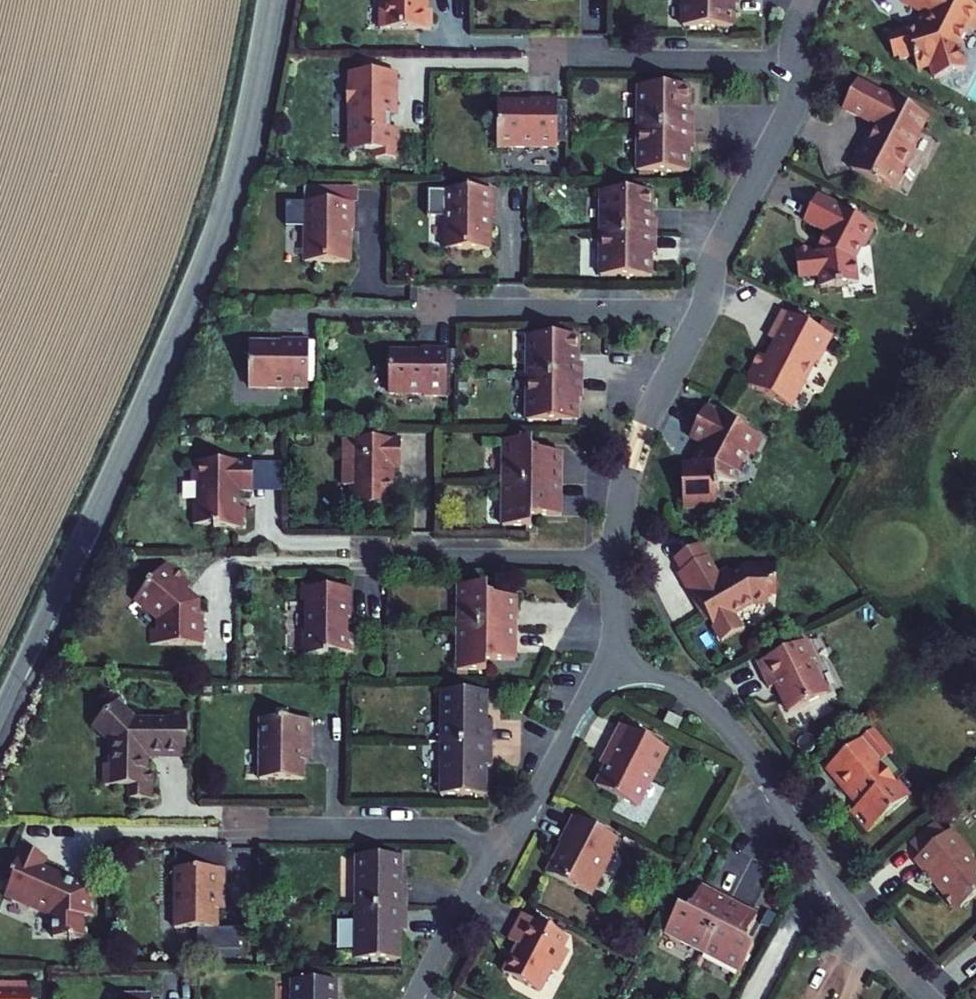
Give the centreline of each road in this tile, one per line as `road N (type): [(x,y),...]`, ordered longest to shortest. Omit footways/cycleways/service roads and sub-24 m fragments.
road 1 (unclassified): [(0,718),(227,206),(273,0)]
road 2 (residential): [(834,886),(745,747),(714,712),(618,657)]
road 3 (residential): [(701,313),(718,250),(793,104),(795,61)]
road 4 (residential): [(618,561),(638,444),(701,313)]
road 5 (residential): [(496,851),(448,828),(241,828)]
road 6 (residential): [(701,313),(442,311)]
road 7 (residential): [(618,561),(369,558)]
road 8 (residential): [(618,657),(592,689),(528,814),(496,851)]
road 9 (residential): [(795,61),(583,56)]
road 10 (residential): [(496,851),(414,998)]
road 11 (residential): [(931,998),(834,886)]
road 12 (residential): [(834,886),(793,929),(756,998)]

